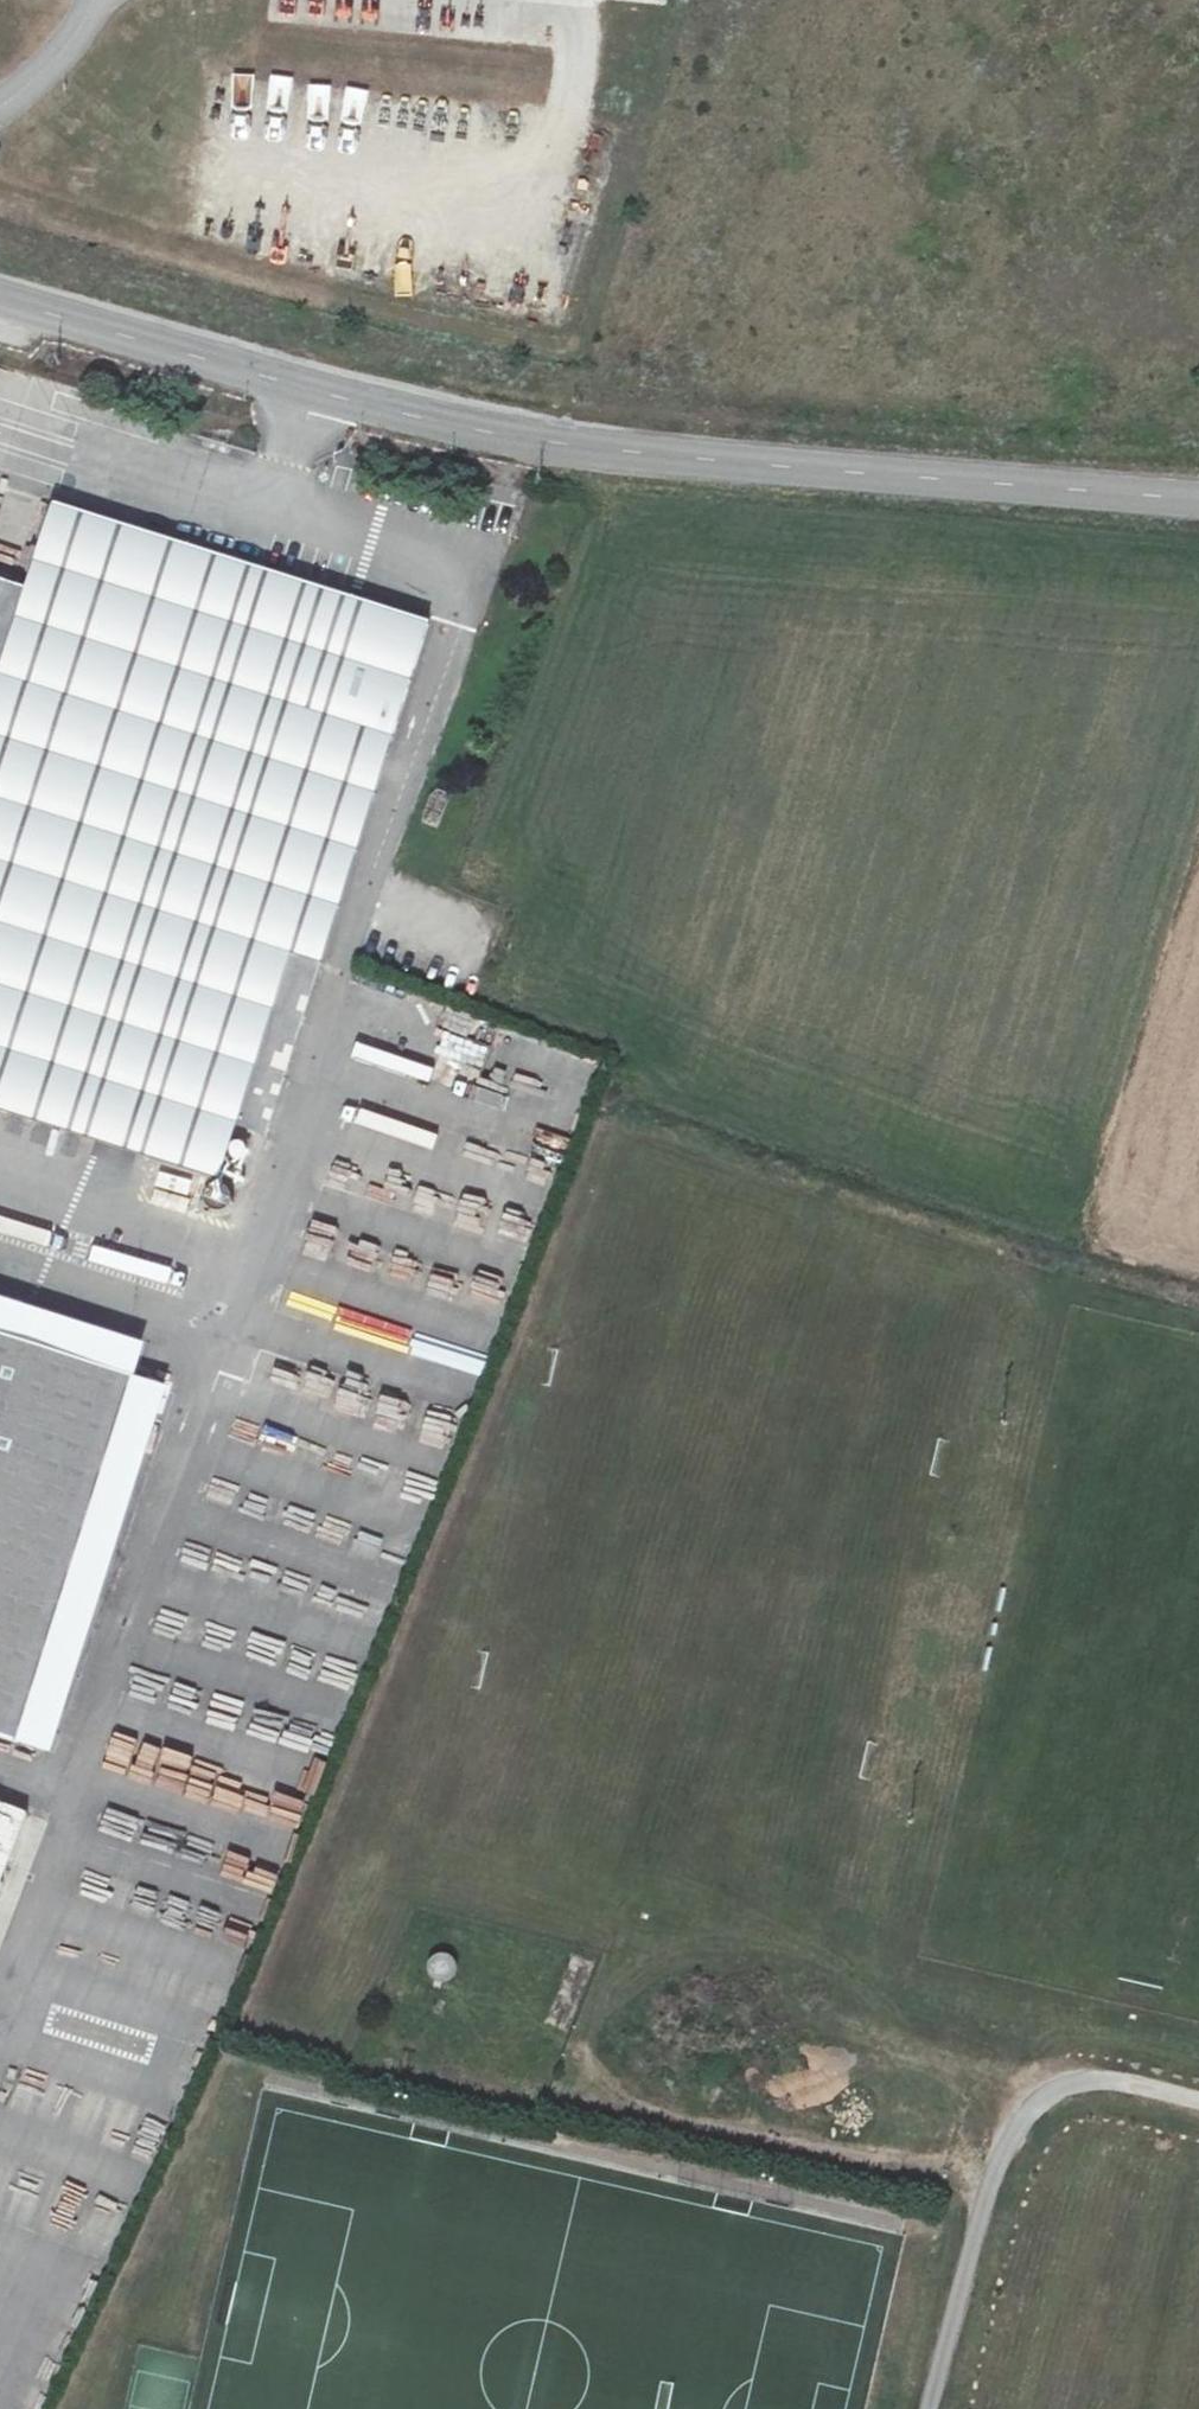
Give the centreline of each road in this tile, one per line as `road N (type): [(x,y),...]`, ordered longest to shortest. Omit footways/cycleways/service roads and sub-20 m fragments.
road 1 (unclassified): [(1198,496),(498,433),(0,303)]

